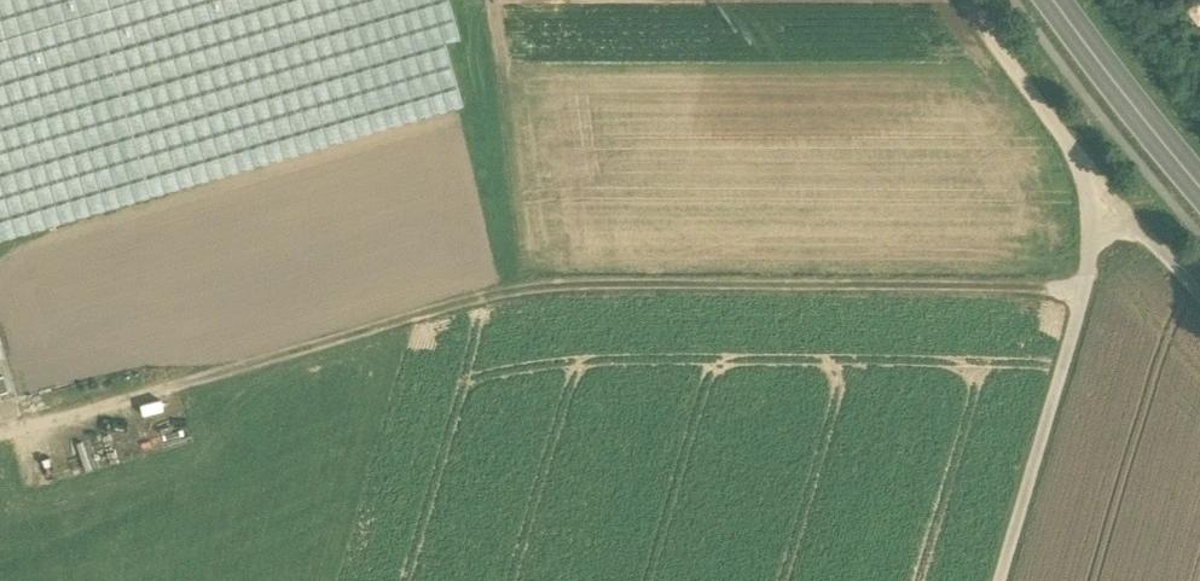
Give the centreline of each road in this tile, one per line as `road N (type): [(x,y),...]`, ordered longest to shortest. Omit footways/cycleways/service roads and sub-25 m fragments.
road 1 (track): [(1082,288),(511,286),(218,372)]
road 2 (track): [(998,580),(1082,288),(1117,208),(964,0)]
road 3 (secondary): [(1199,190),(1051,0)]
road 4 (track): [(0,434),(218,372)]
road 5 (track): [(1199,299),(1117,208)]

